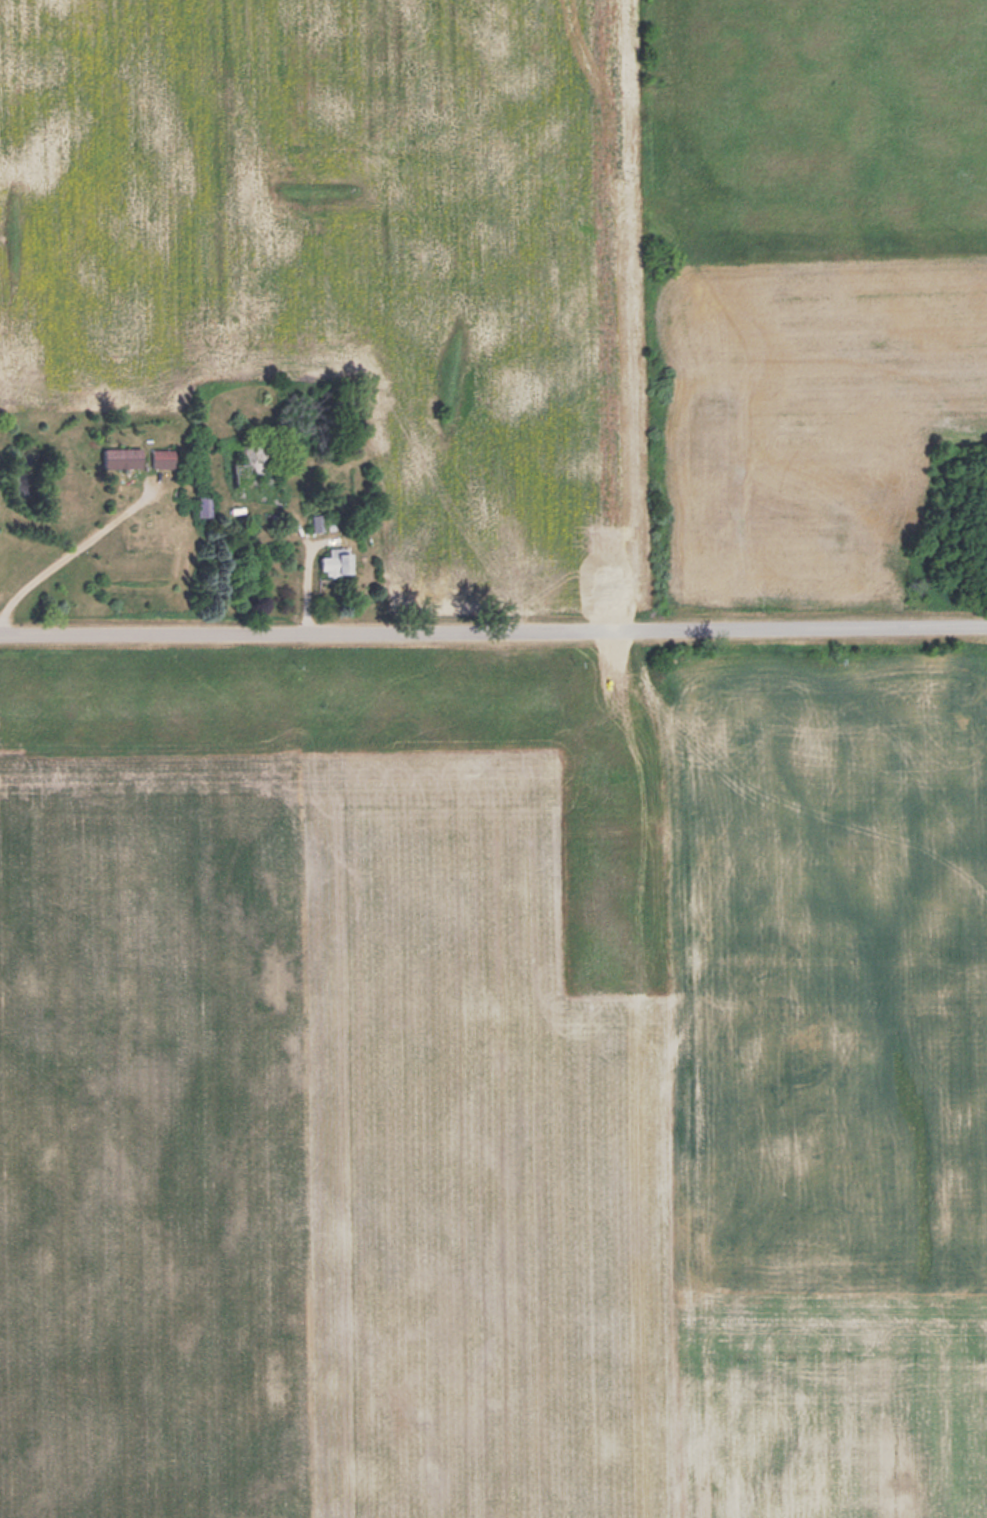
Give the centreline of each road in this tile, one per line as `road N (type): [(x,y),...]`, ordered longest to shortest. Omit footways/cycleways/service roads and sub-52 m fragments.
road 1 (residential): [(0,628),(986,625)]

